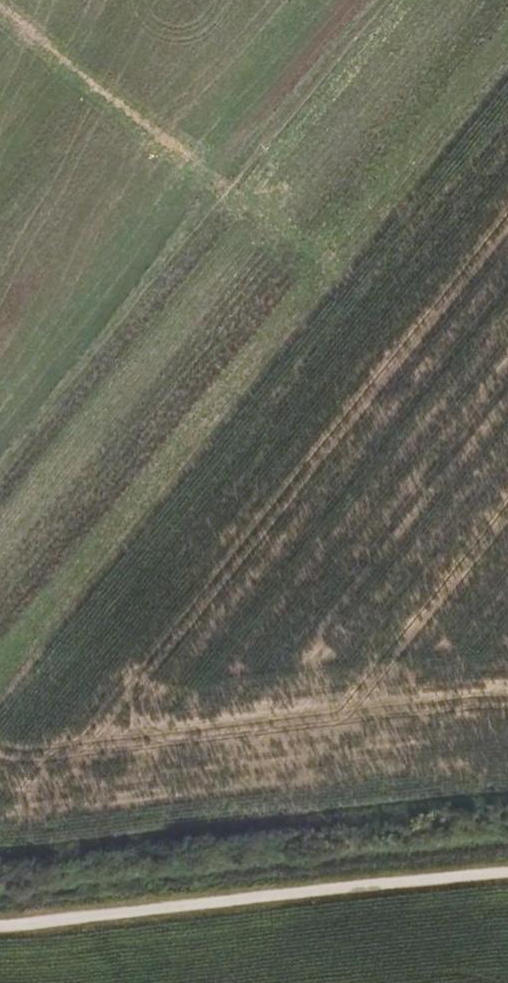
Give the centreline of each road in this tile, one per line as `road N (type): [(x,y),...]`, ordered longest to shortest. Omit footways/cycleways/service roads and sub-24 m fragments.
road 1 (track): [(507,873),(0,926)]

